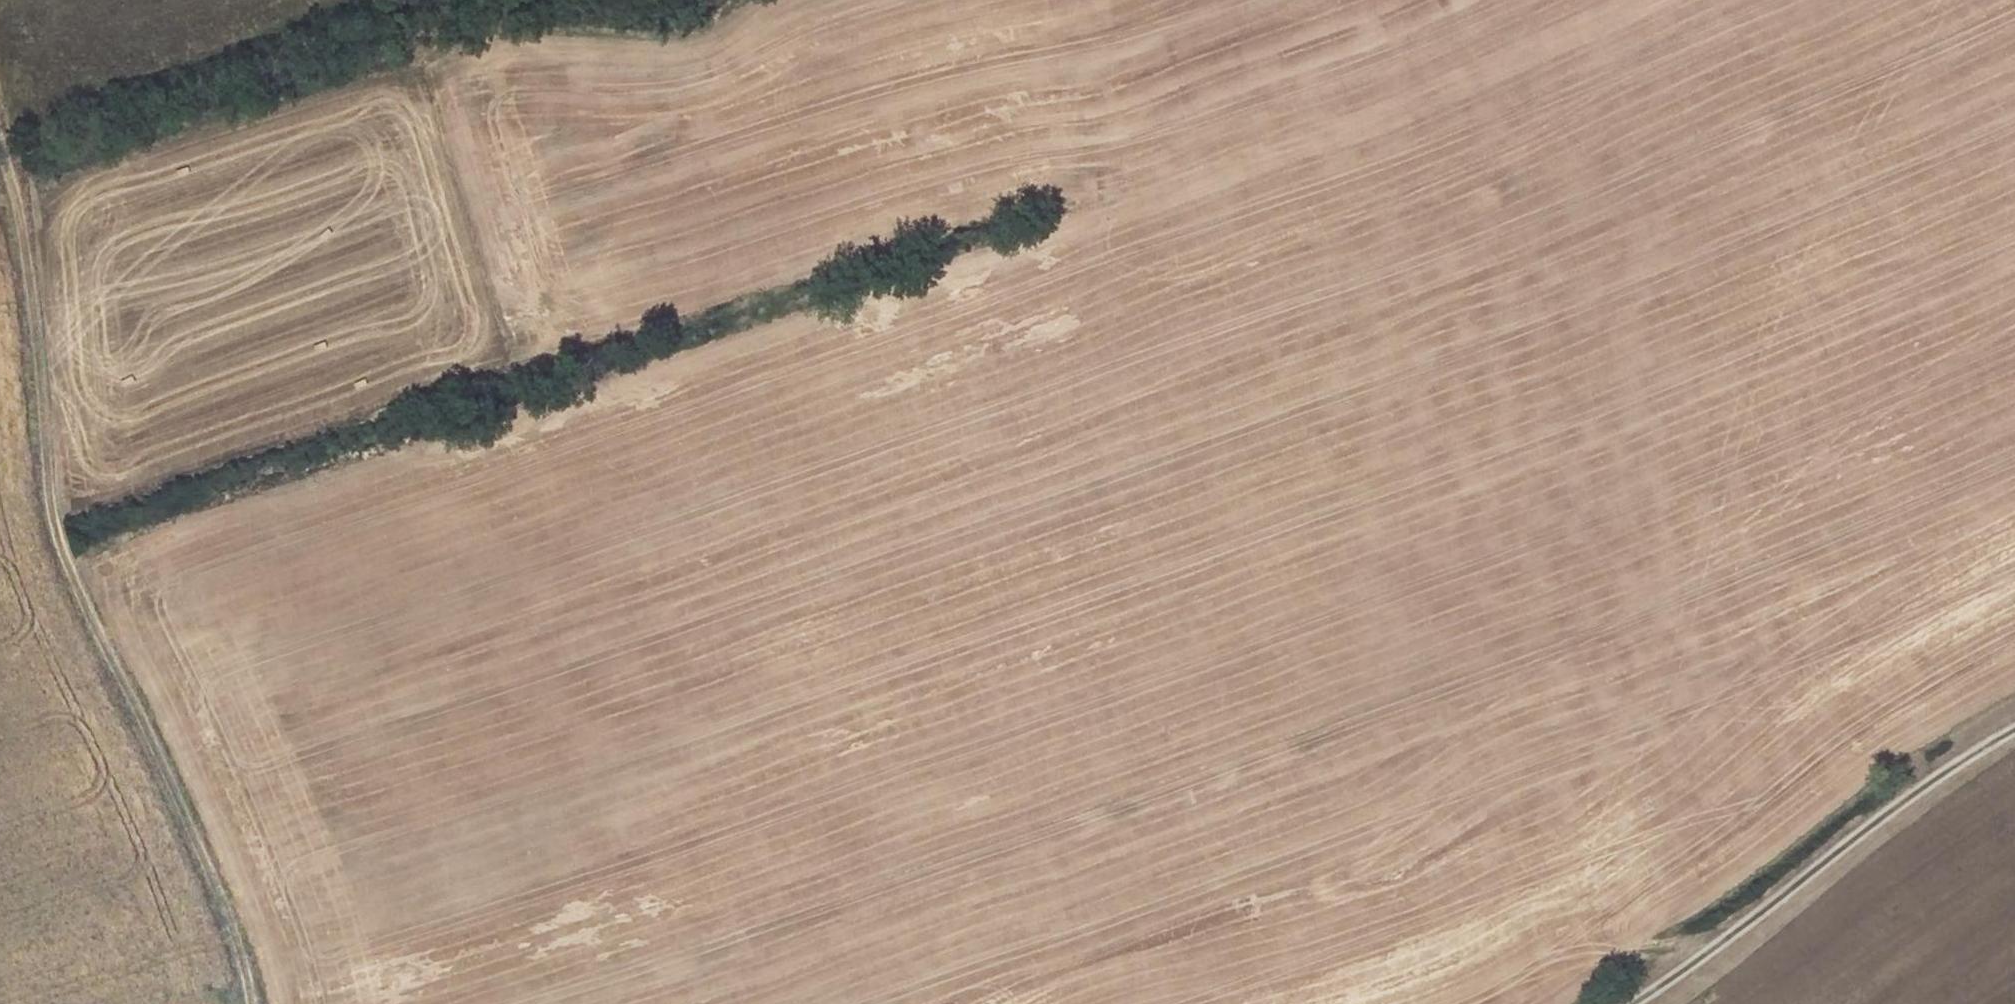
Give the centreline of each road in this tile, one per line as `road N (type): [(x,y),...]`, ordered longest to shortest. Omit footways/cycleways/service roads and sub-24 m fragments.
road 1 (track): [(0,124),(65,541),(229,959),(238,1003)]
road 2 (track): [(1636,1003),(2014,729)]

